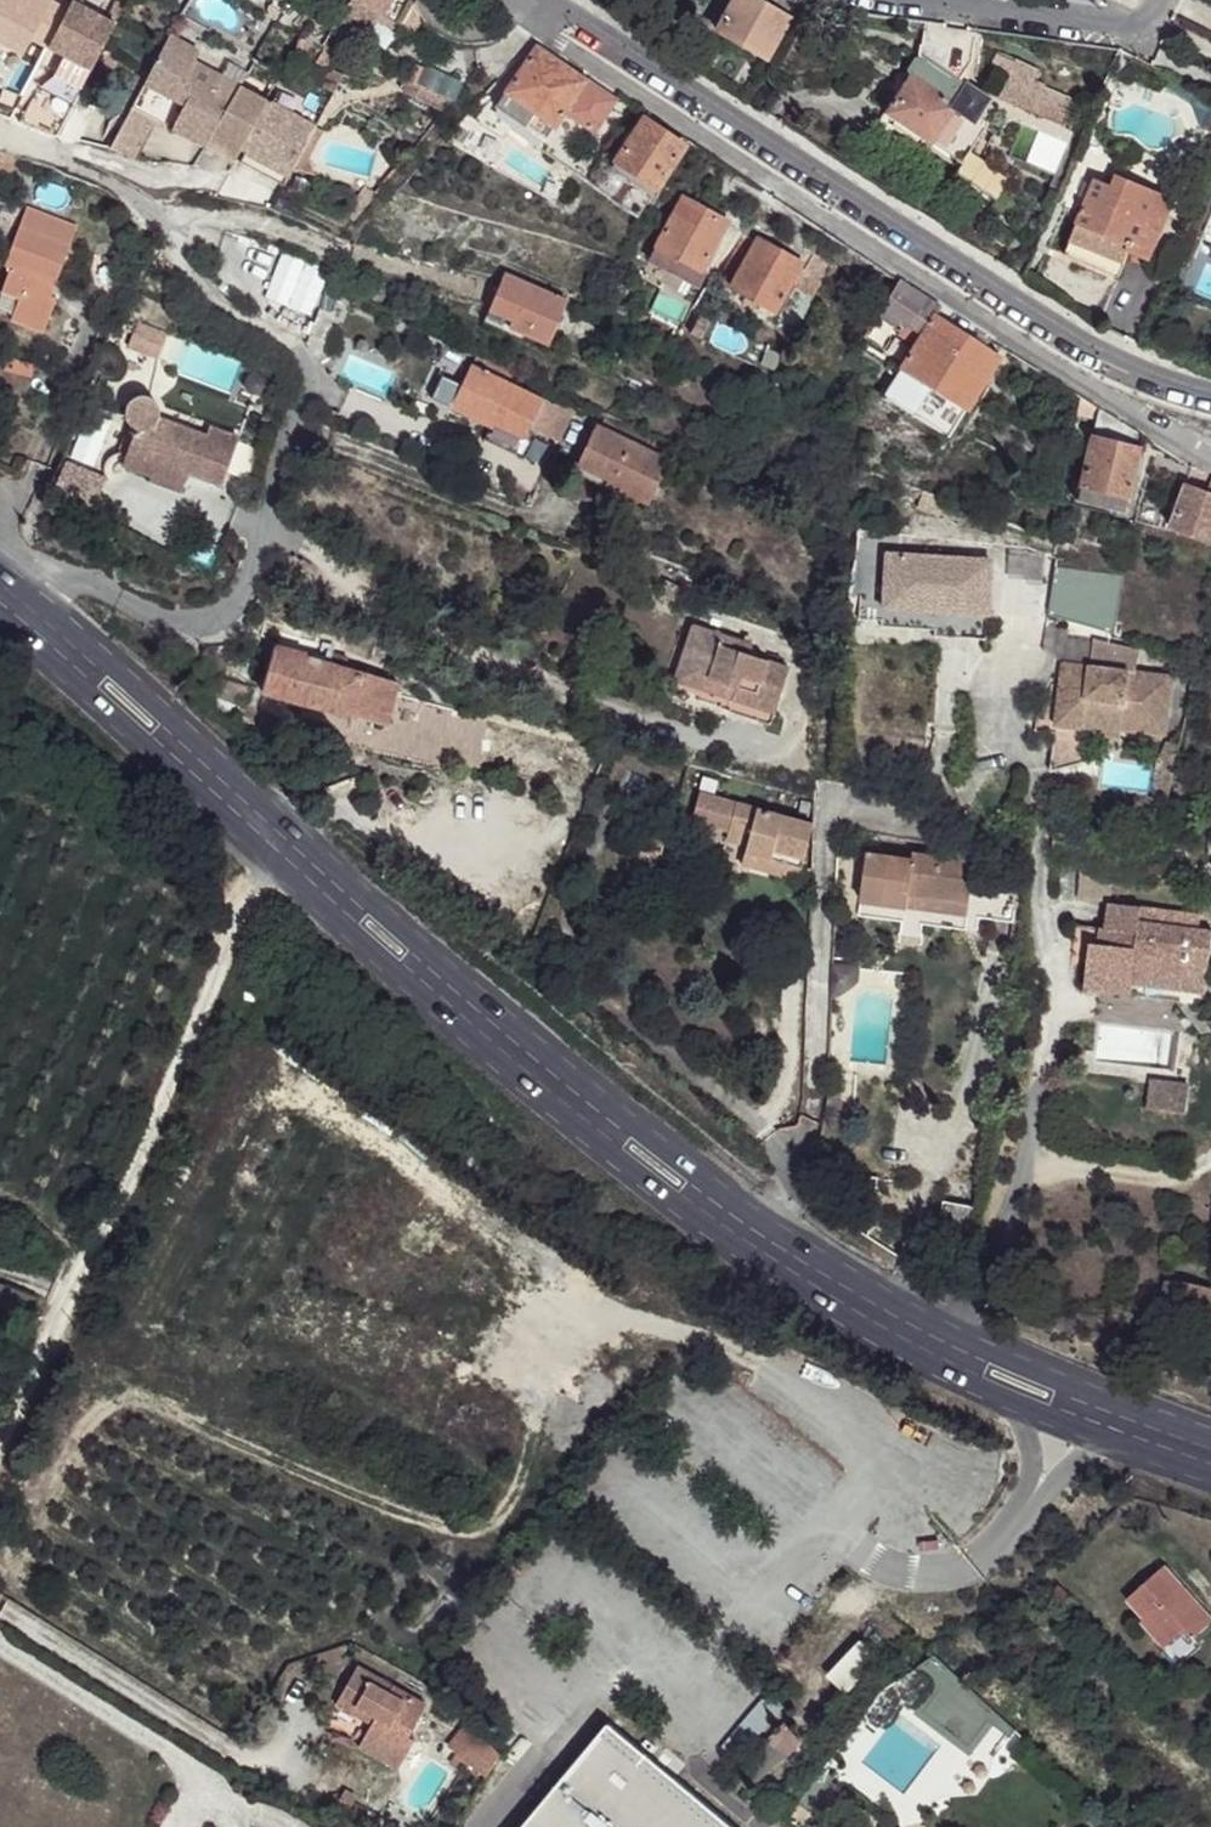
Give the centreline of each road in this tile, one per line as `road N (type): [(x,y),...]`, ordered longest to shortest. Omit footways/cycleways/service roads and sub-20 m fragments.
road 1 (secondary): [(1210,1441),(961,1337),(771,1229),(430,959),(0,576)]
road 2 (secondary): [(0,621),(406,987),(754,1262),(1021,1408),(1210,1478)]
road 3 (residential): [(1210,461),(547,35),(541,0)]
road 4 (residential): [(542,0),(1061,325),(1210,390)]
road 5 (residential): [(0,564),(61,568),(179,624),(233,616),(244,598),(310,377),(307,361),(296,347),(224,308),(153,220)]
road 6 (residential): [(944,0),(1141,33),(1163,0)]
road 7 (residential): [(0,138),(104,179),(153,220)]

